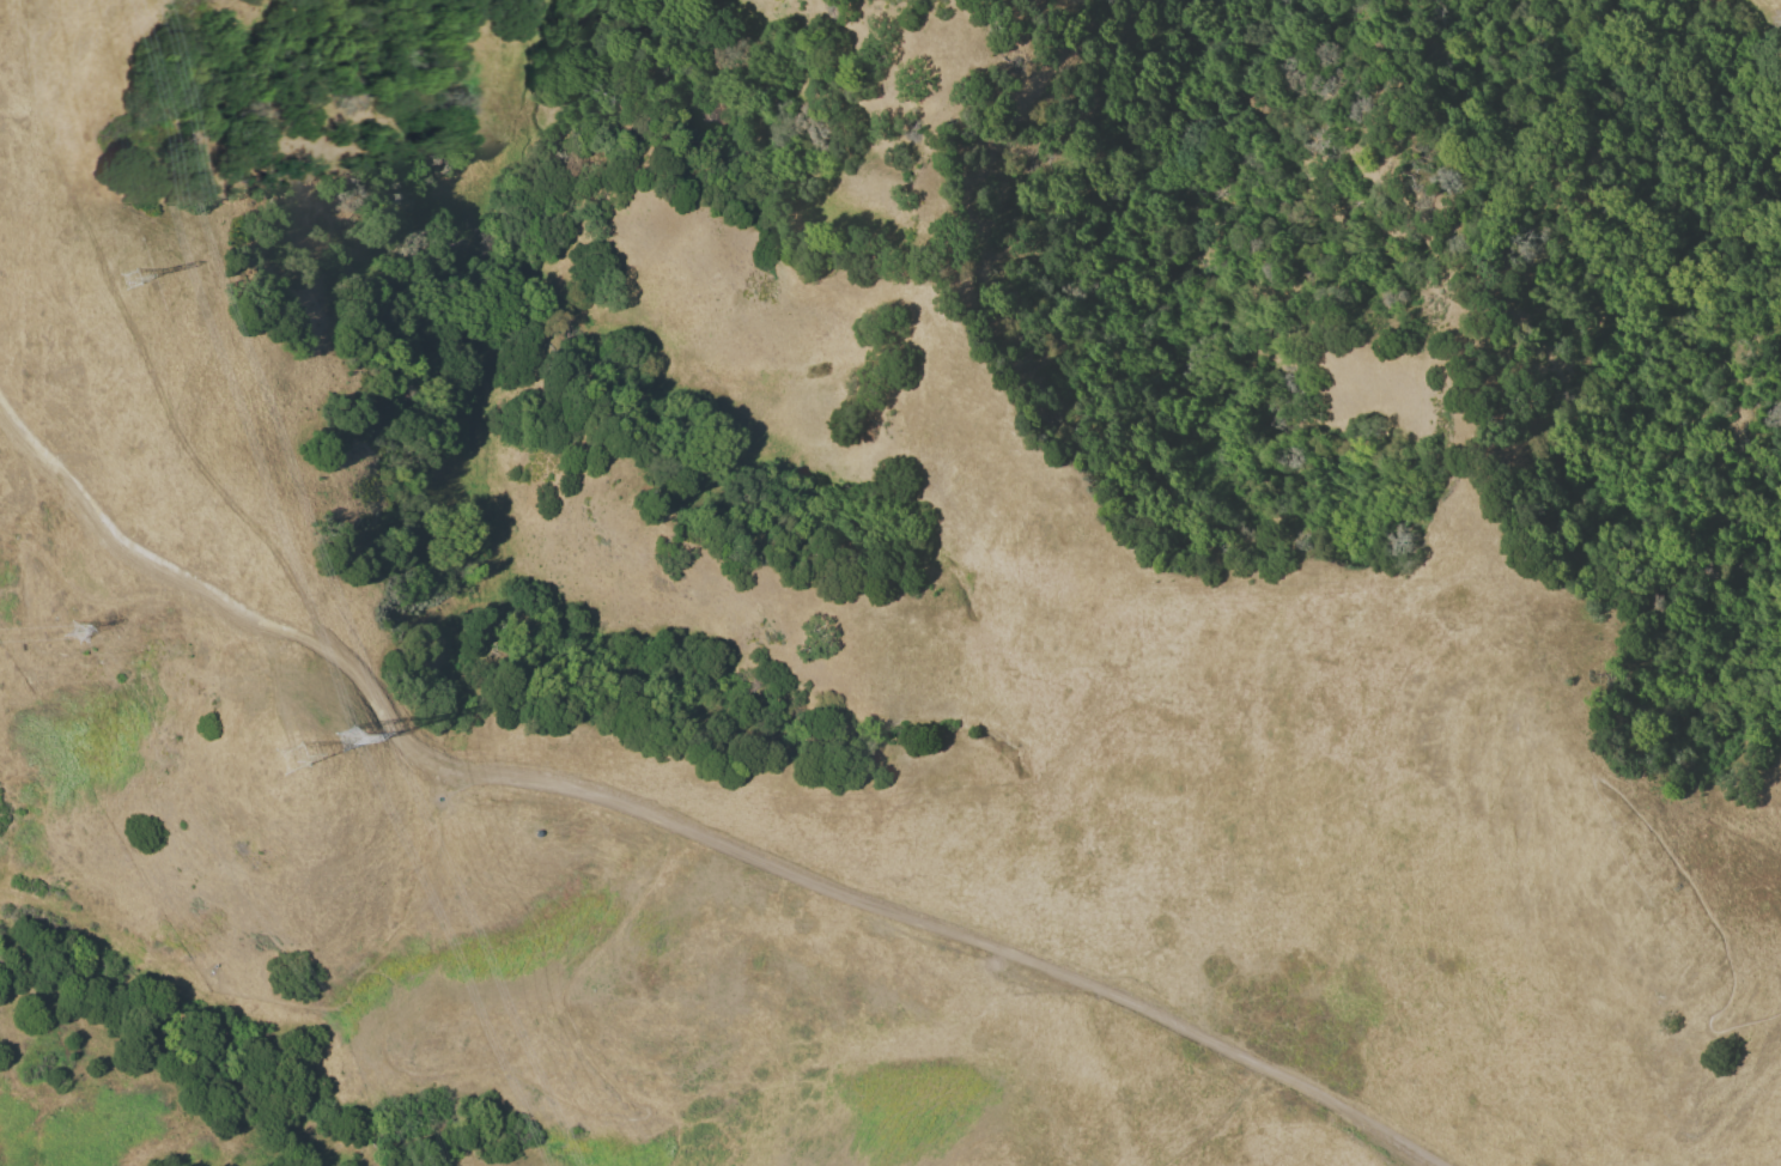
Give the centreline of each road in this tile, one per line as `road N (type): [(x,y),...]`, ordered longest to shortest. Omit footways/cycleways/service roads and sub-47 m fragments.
road 1 (track): [(1446,1165),(1137,1003),(974,940),(844,901),(620,804),(440,770),(399,737),(335,655),(126,546),(0,398)]

